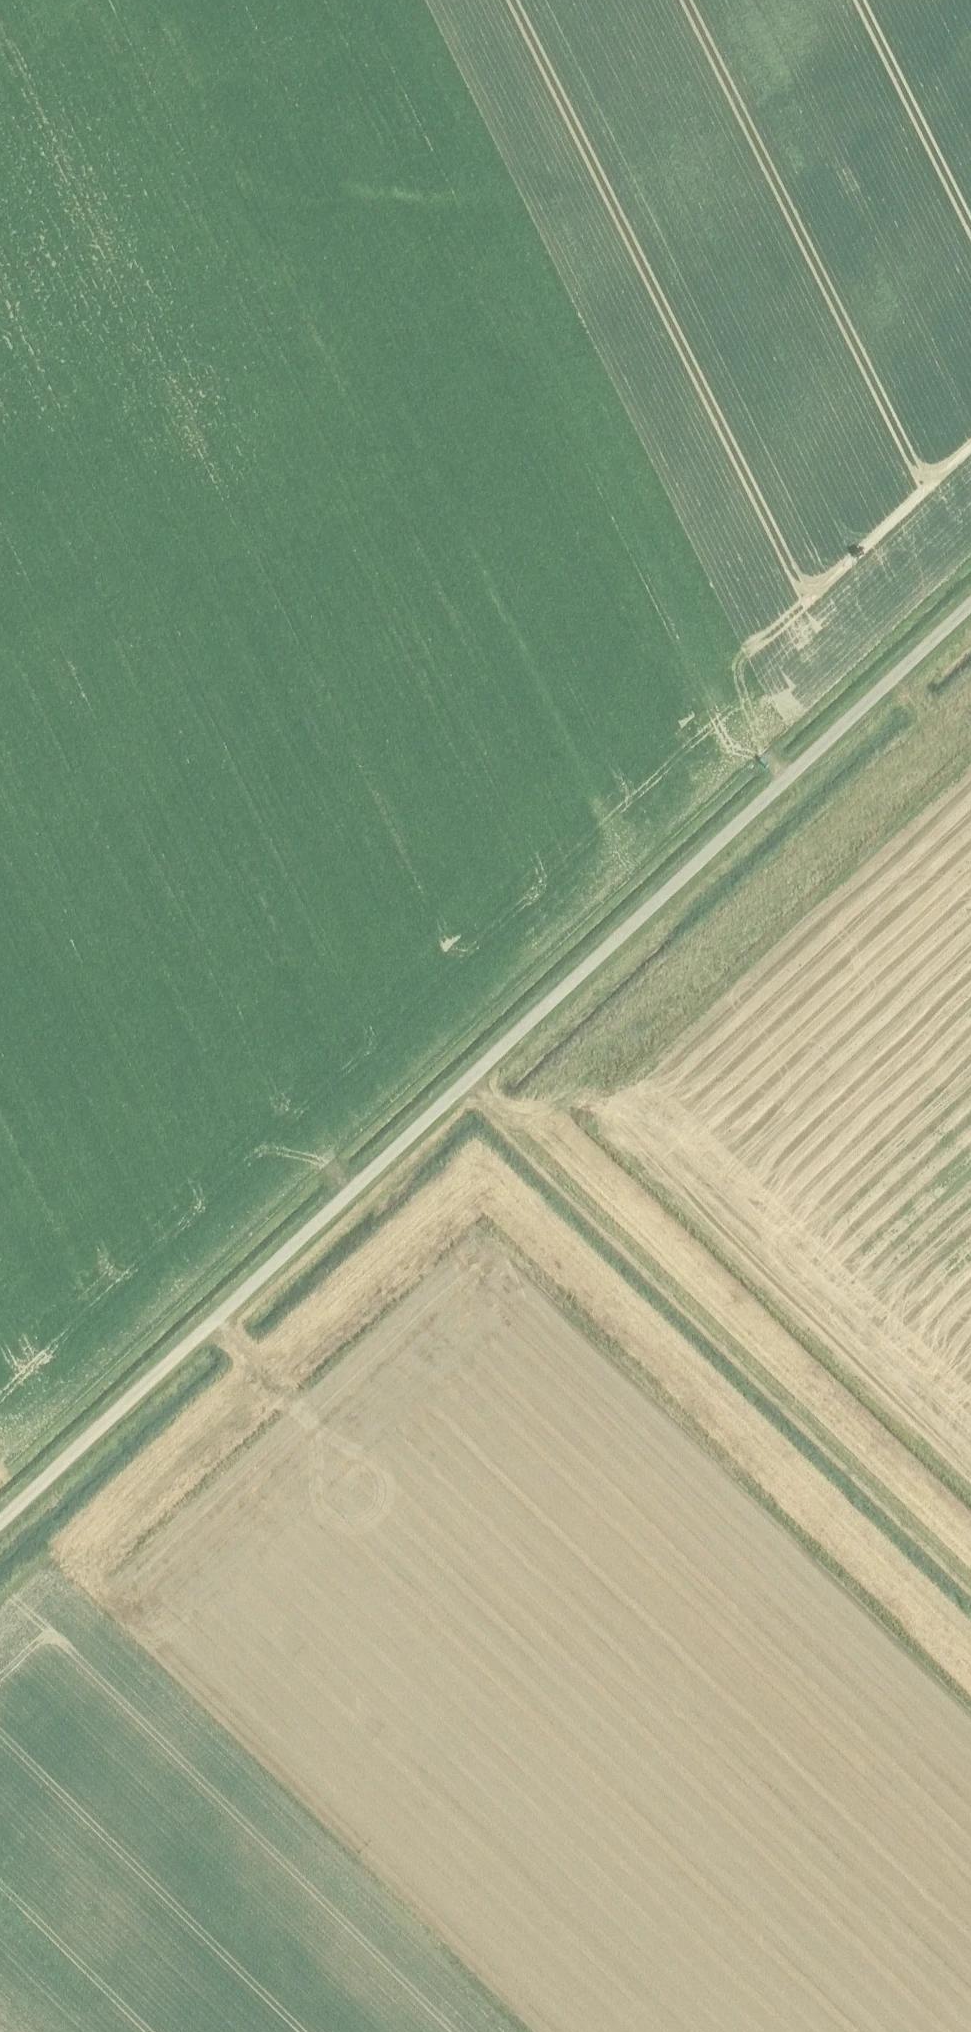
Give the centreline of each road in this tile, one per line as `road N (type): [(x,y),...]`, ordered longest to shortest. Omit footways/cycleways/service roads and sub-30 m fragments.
road 1 (unclassified): [(0,1522),(970,608)]

